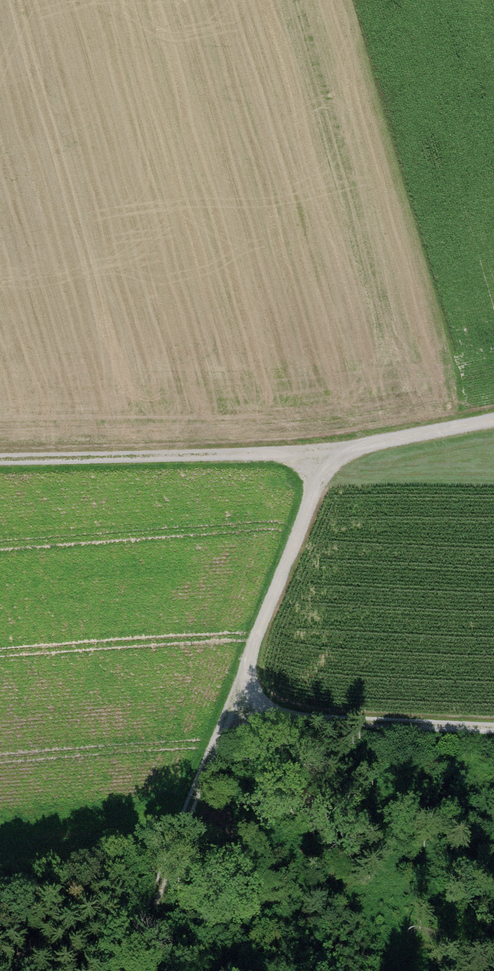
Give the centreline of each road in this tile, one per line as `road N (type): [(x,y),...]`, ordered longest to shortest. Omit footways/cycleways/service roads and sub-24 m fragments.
road 1 (track): [(232,709),(320,480),(339,453),(493,421)]
road 2 (track): [(0,462),(339,453)]
road 3 (track): [(232,709),(173,846),(132,970)]
road 4 (track): [(493,732),(294,723),(232,709)]

